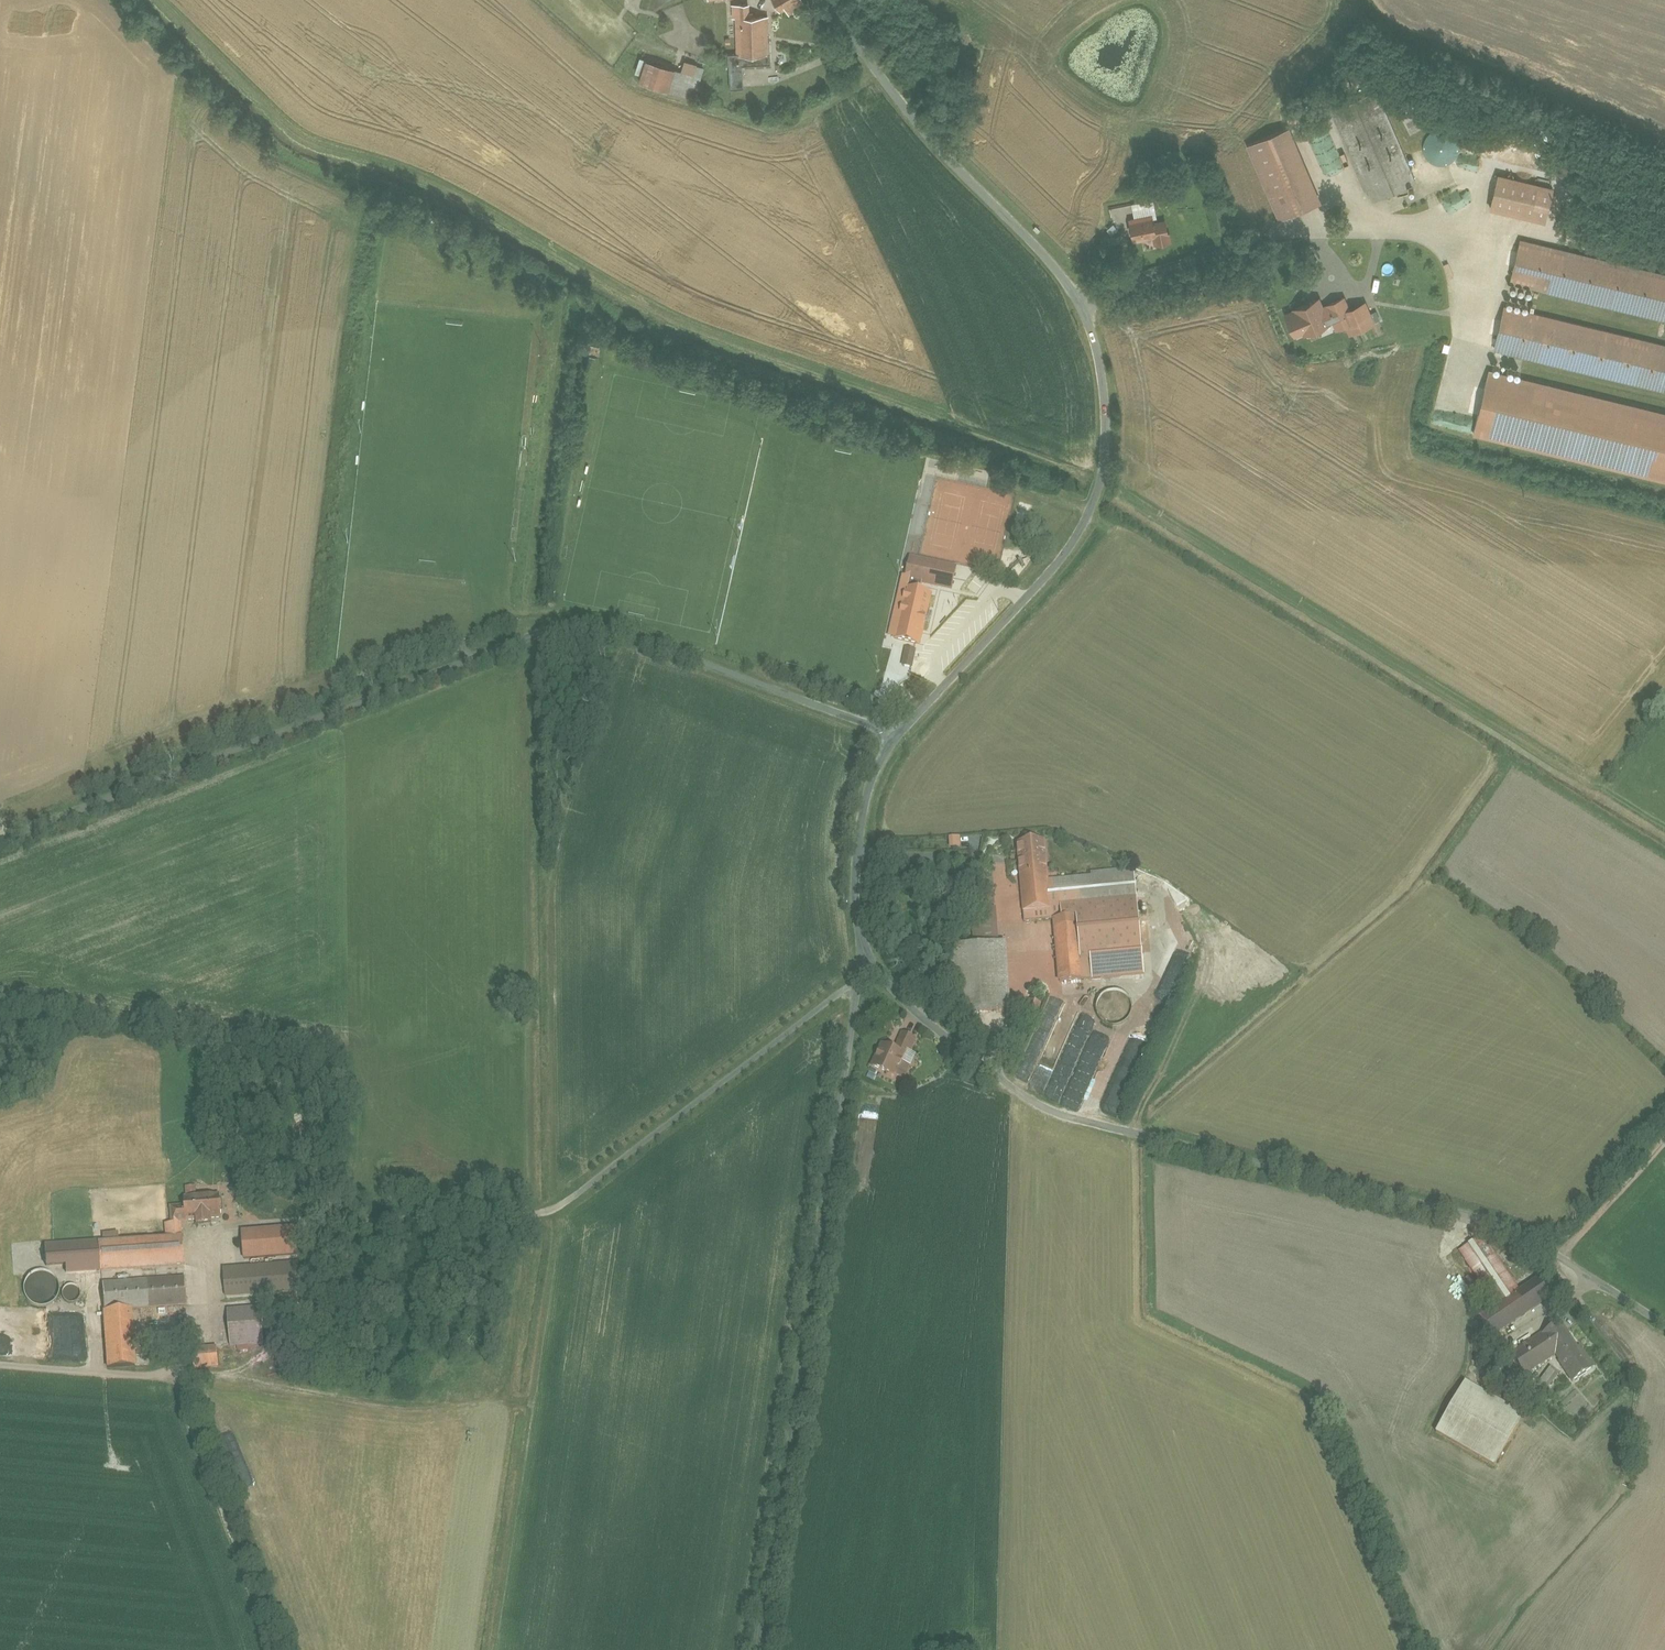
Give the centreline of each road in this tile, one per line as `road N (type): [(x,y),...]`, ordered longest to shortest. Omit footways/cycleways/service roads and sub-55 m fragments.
road 1 (unclassified): [(895,739),(602,628),(576,626),(0,842)]
road 2 (unclassified): [(895,739),(1070,550),(1106,456),(1107,404),(1084,309),(1053,263),(922,129),(824,0)]
road 3 (unclassified): [(862,945),(920,1016),(1025,1096),(1065,1115),(1489,1221),(1664,1324)]
road 4 (unclassified): [(763,1649),(860,980)]
road 5 (track): [(0,1365),(310,1382),(430,1400),(469,1395),(485,1368),(500,1220)]
road 6 (unclassified): [(860,980),(561,1207),(500,1220)]
road 7 (track): [(876,69),(783,128),(643,88)]
road 8 (unclassified): [(862,945),(862,815),(895,739)]

